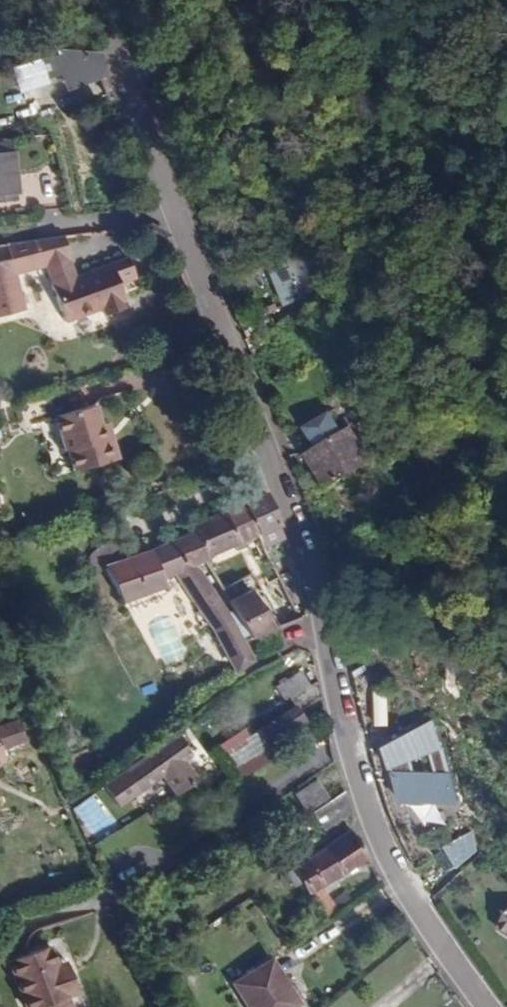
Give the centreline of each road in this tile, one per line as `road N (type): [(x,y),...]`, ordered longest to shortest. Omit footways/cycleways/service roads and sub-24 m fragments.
road 1 (residential): [(486,1006),(387,854),(348,746),(305,531),(173,214)]
road 2 (residential): [(173,214),(112,49)]
road 3 (unclassified): [(173,214),(35,229)]

